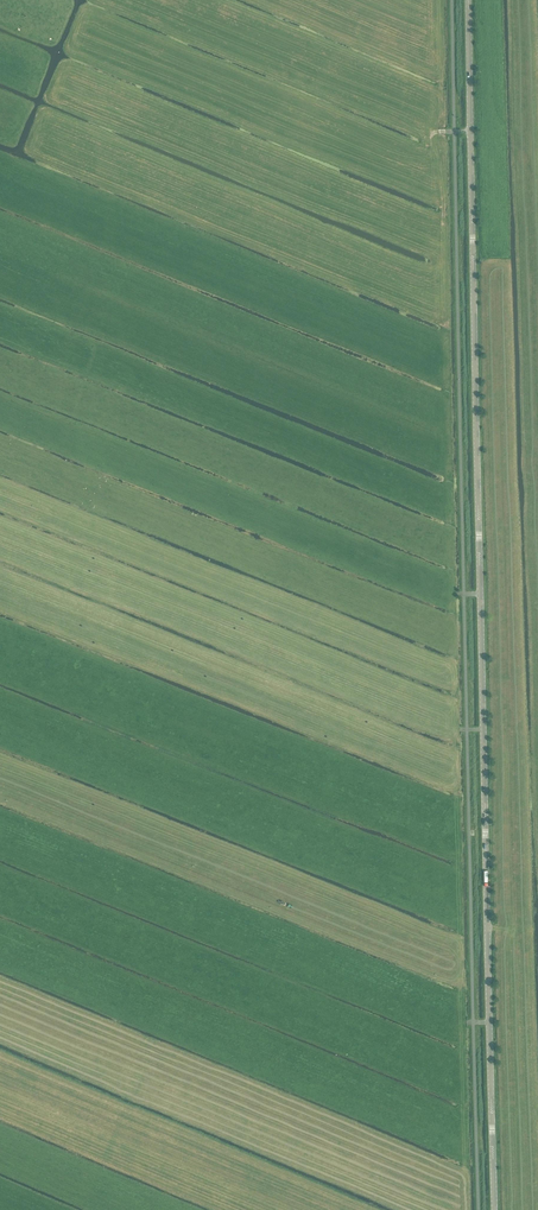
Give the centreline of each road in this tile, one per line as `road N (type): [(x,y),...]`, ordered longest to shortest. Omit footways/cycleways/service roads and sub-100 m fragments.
road 1 (tertiary): [(494,1209),(467,0)]

